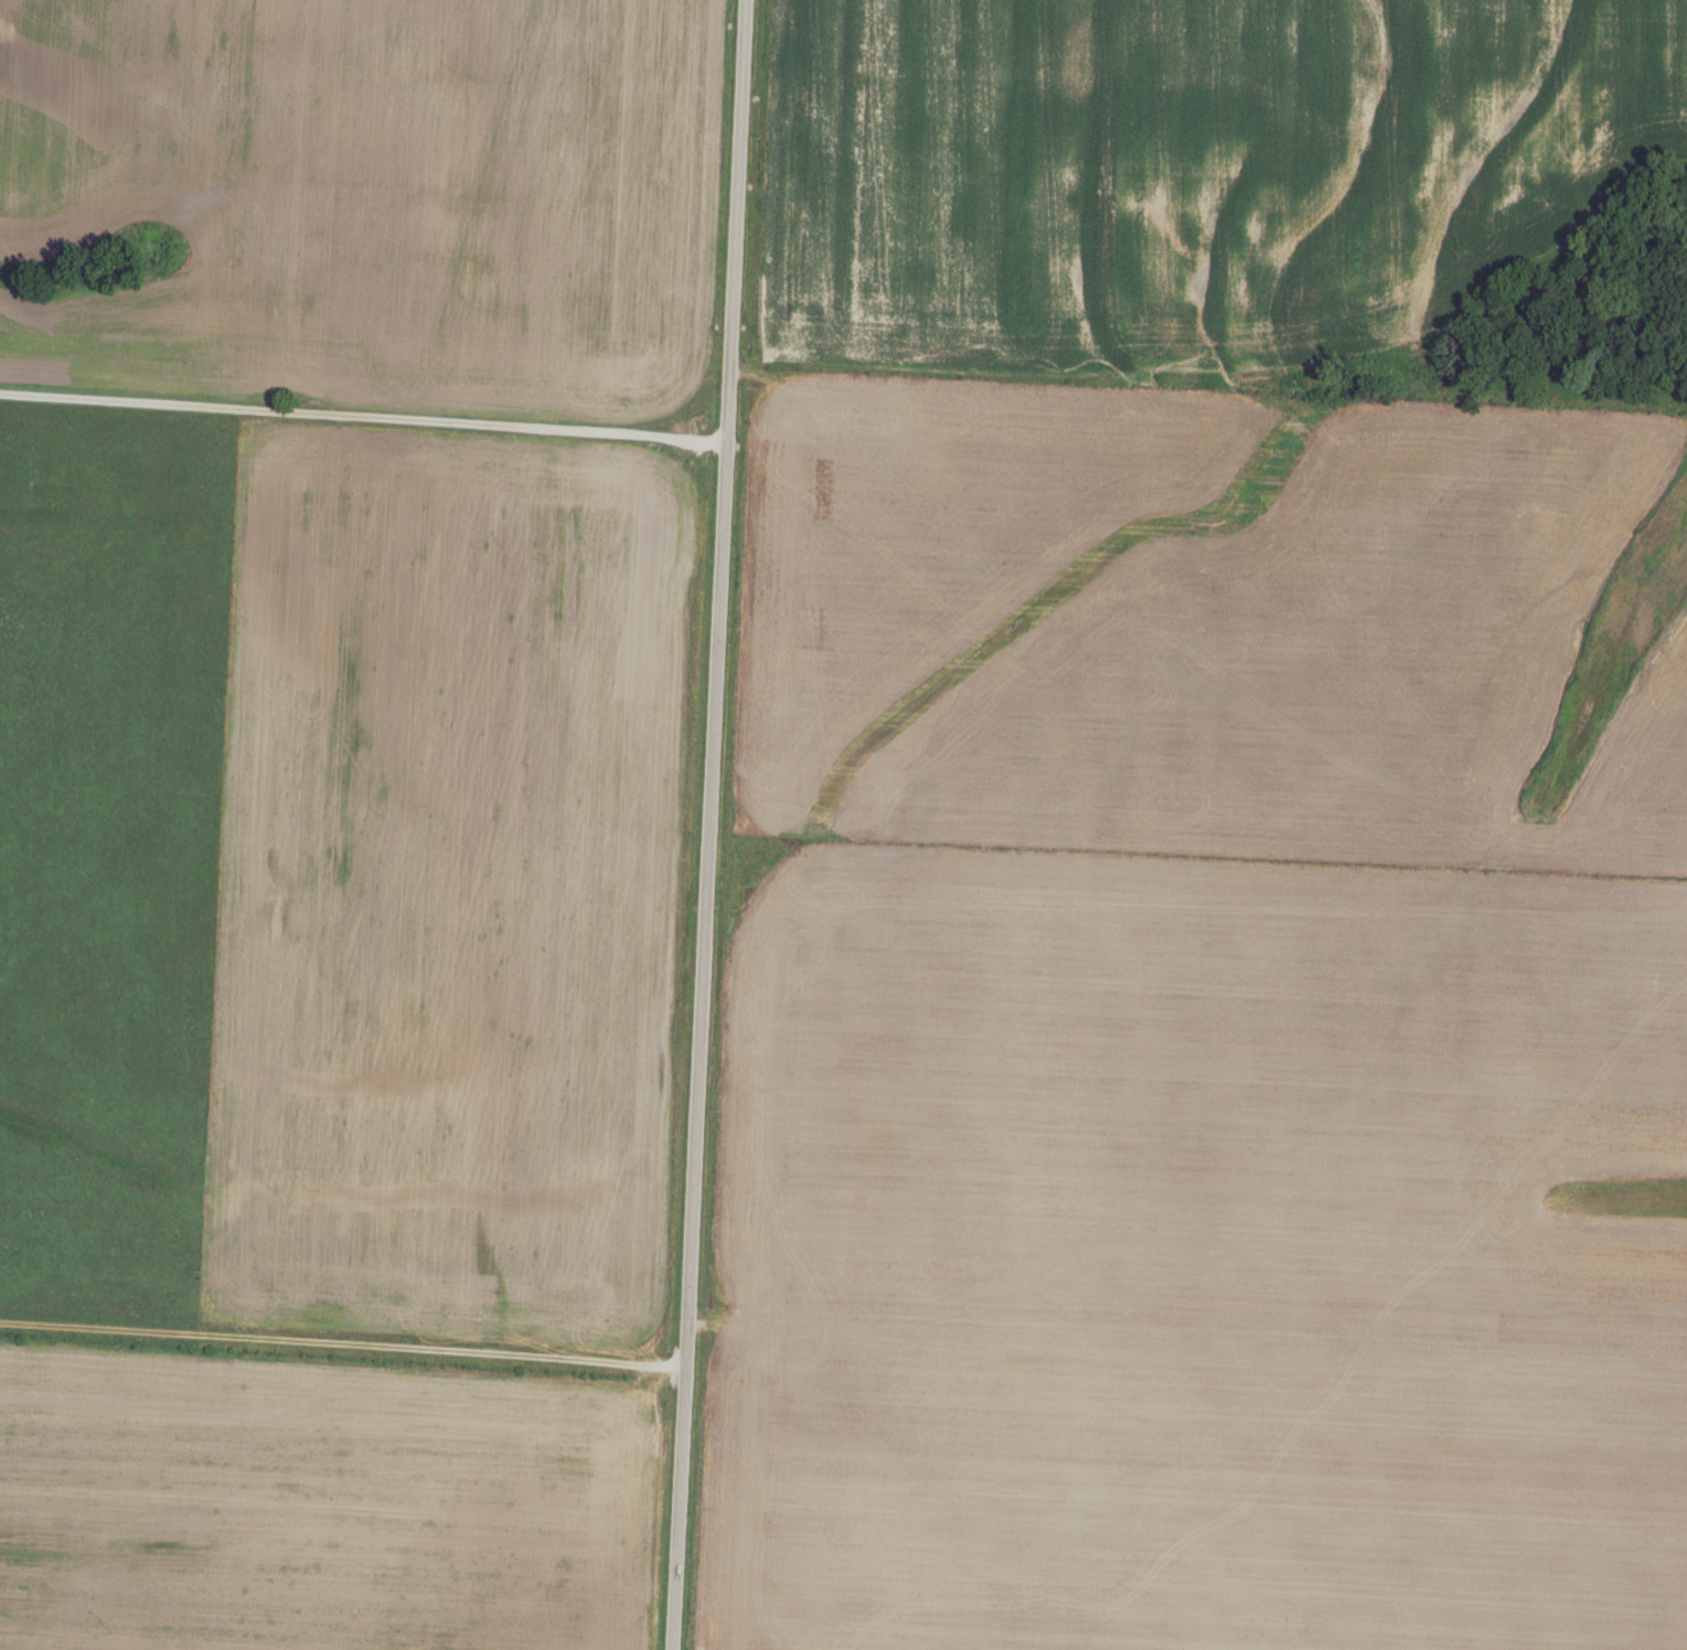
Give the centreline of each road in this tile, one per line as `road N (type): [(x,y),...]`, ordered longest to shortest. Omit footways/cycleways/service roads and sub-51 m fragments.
road 1 (secondary): [(672,1649),(745,0)]

